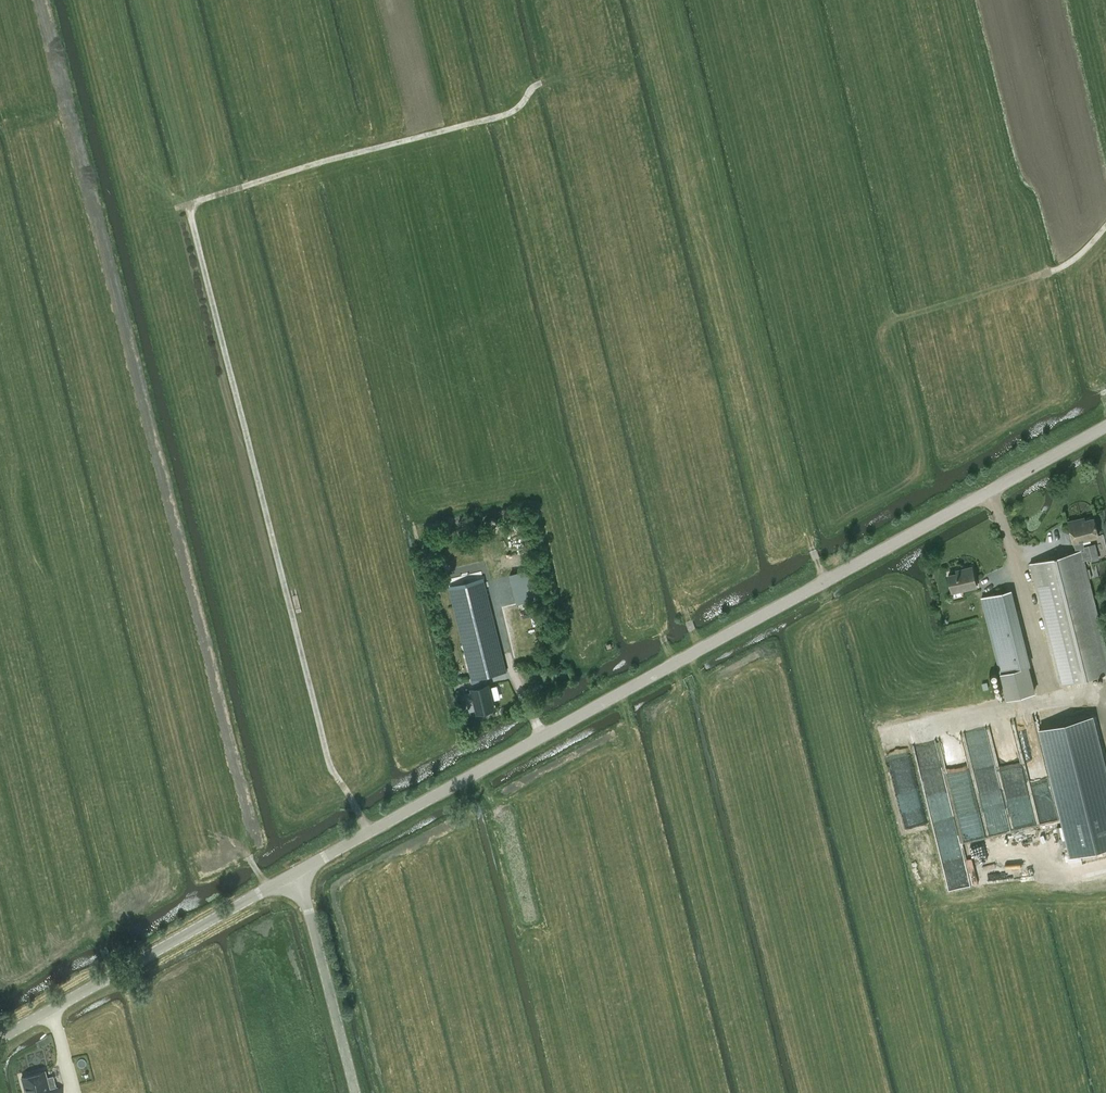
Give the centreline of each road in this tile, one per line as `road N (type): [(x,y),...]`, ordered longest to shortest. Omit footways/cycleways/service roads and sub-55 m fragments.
road 1 (unclassified): [(298,872),(1105,427)]
road 2 (track): [(353,802),(330,770),(188,204)]
road 3 (track): [(825,583),(675,0)]
road 4 (track): [(0,185),(188,204),(513,112),(541,83)]
road 5 (unclassified): [(0,1038),(298,872)]
road 6 (unclassified): [(354,1092),(298,872)]
road 7 (track): [(202,711),(233,835),(267,889)]
road 8 (track): [(659,519),(701,649)]

